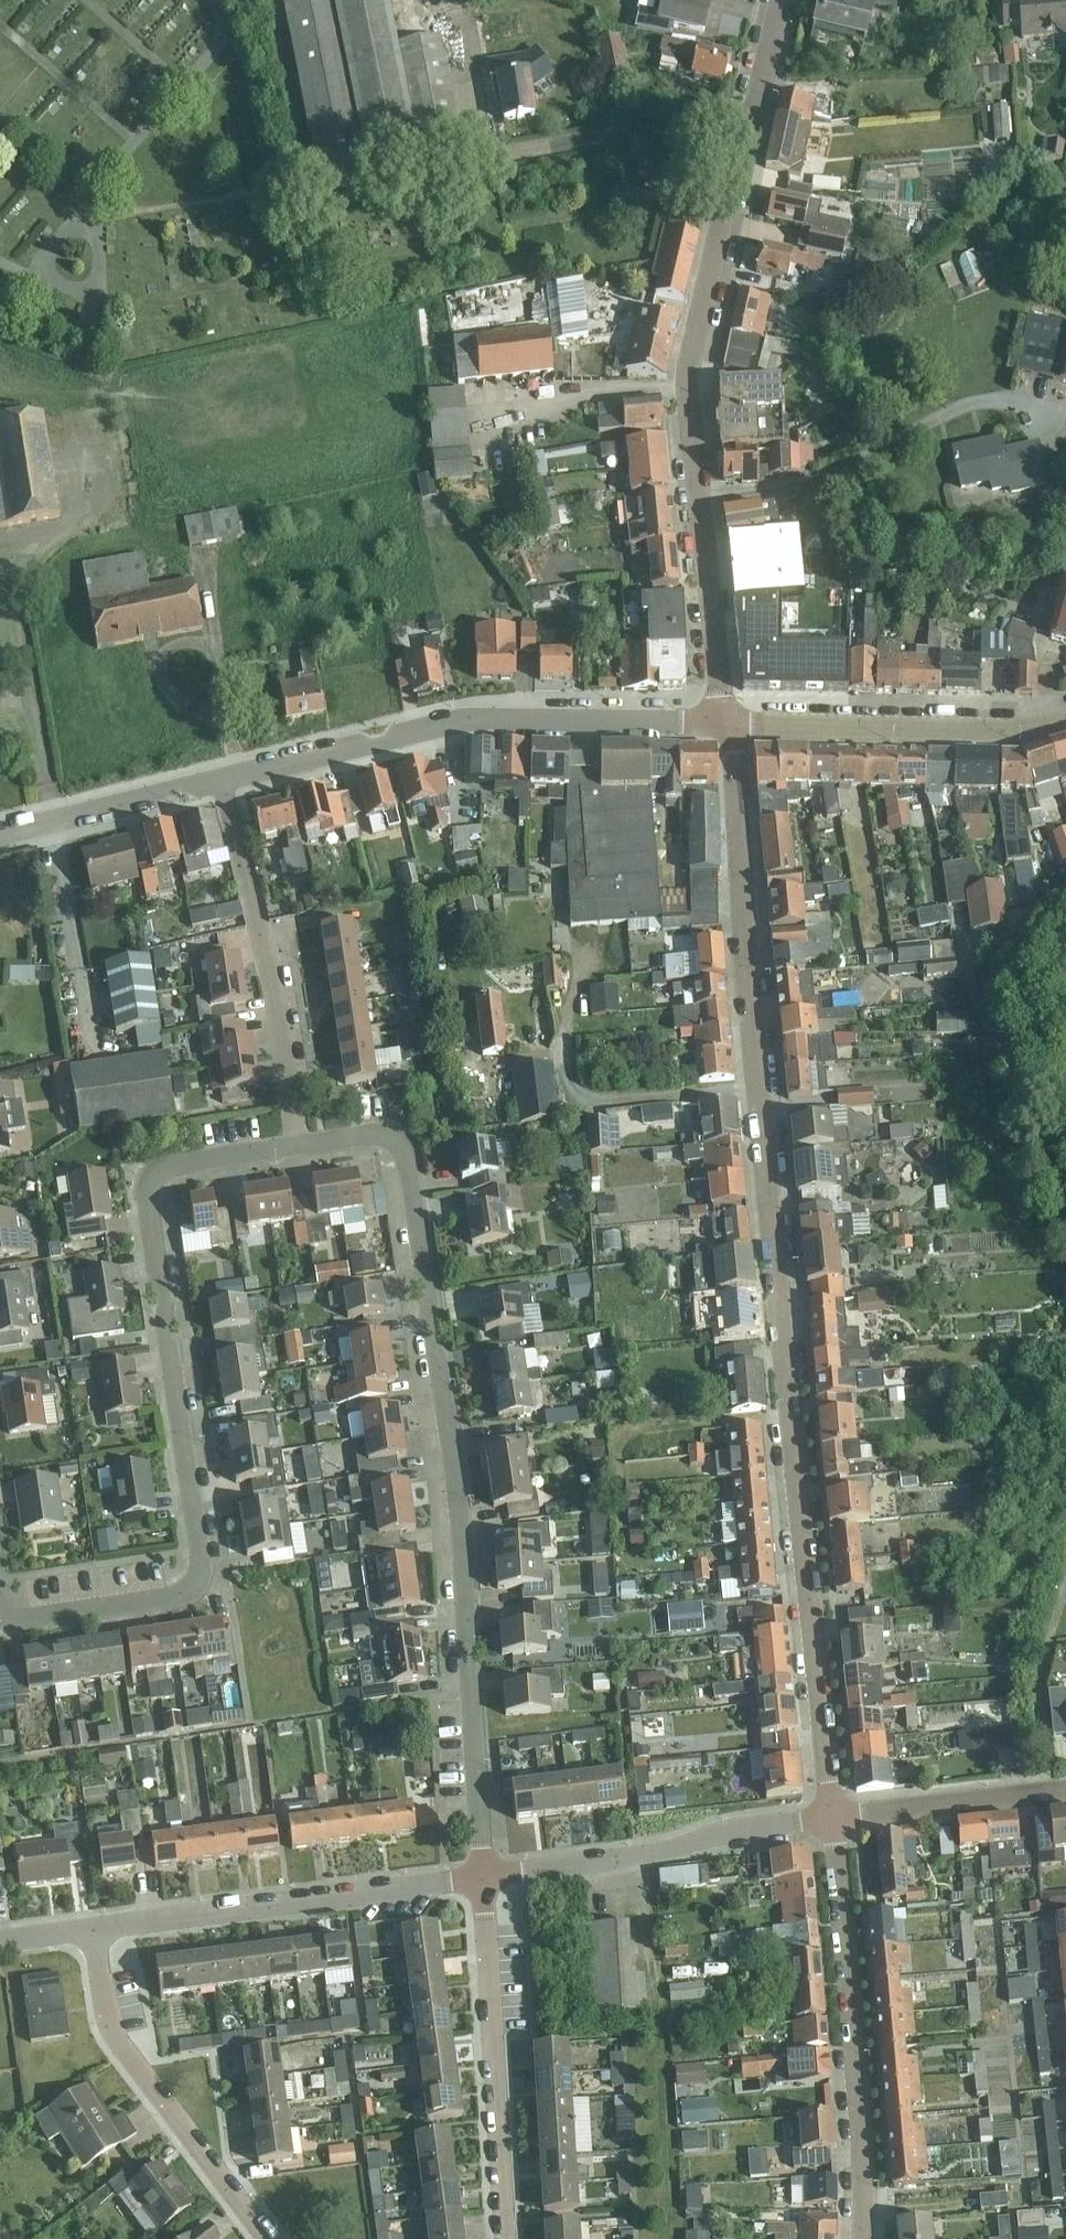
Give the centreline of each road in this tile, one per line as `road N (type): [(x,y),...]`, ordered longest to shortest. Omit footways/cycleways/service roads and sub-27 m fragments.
road 1 (residential): [(832,1820),(728,724)]
road 2 (residential): [(482,1877),(414,1163),(382,1132),(298,1143)]
road 3 (residential): [(298,1143),(160,1167),(142,1196),(203,1561),(189,1594),(12,1622),(0,1610)]
road 4 (residential): [(728,724),(687,378),(777,0)]
road 5 (tertiary): [(225,779),(447,720),(728,724)]
road 6 (residential): [(861,2238),(864,2171),(832,1820)]
road 7 (residential): [(93,1929),(482,1877)]
road 8 (unclassified): [(298,1143),(277,973),(225,779)]
road 9 (residential): [(262,2238),(119,2054),(100,2000),(93,1929)]
road 10 (residential): [(482,1877),(503,2238)]
road 11 (residential): [(482,1877),(832,1820)]
road 12 (tertiary): [(728,724),(1041,725),(1065,717)]
road 13 (residential): [(832,1820),(1065,1789)]
road 14 (tertiary): [(0,836),(225,779)]

